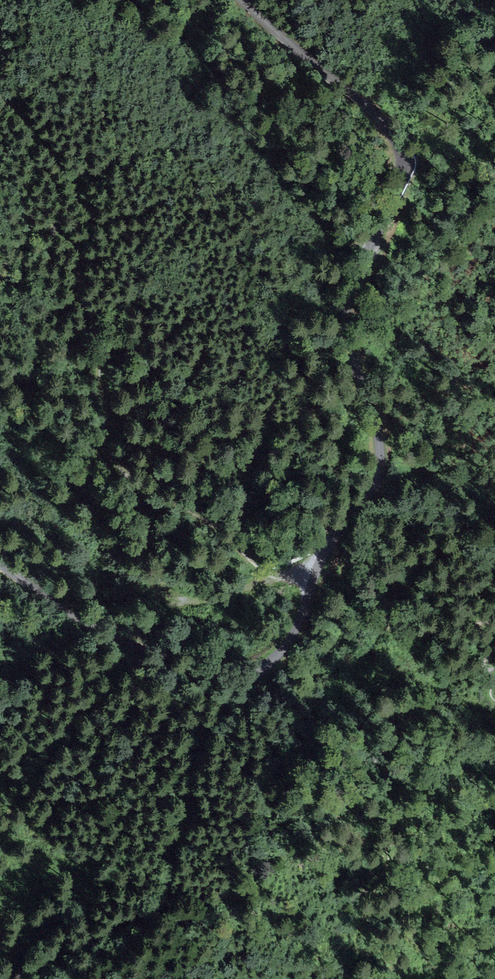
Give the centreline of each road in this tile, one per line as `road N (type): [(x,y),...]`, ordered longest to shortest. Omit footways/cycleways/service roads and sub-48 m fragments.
road 1 (unclassified): [(0,565),(151,661),(210,683),(241,683),(283,655),(318,578),(375,489),(378,437),(348,313),(398,187),(400,156),(384,129),(243,0)]
road 2 (track): [(318,578),(269,573),(196,510),(123,470),(110,447),(78,260)]
road 3 (track): [(78,260),(88,212),(38,133)]

